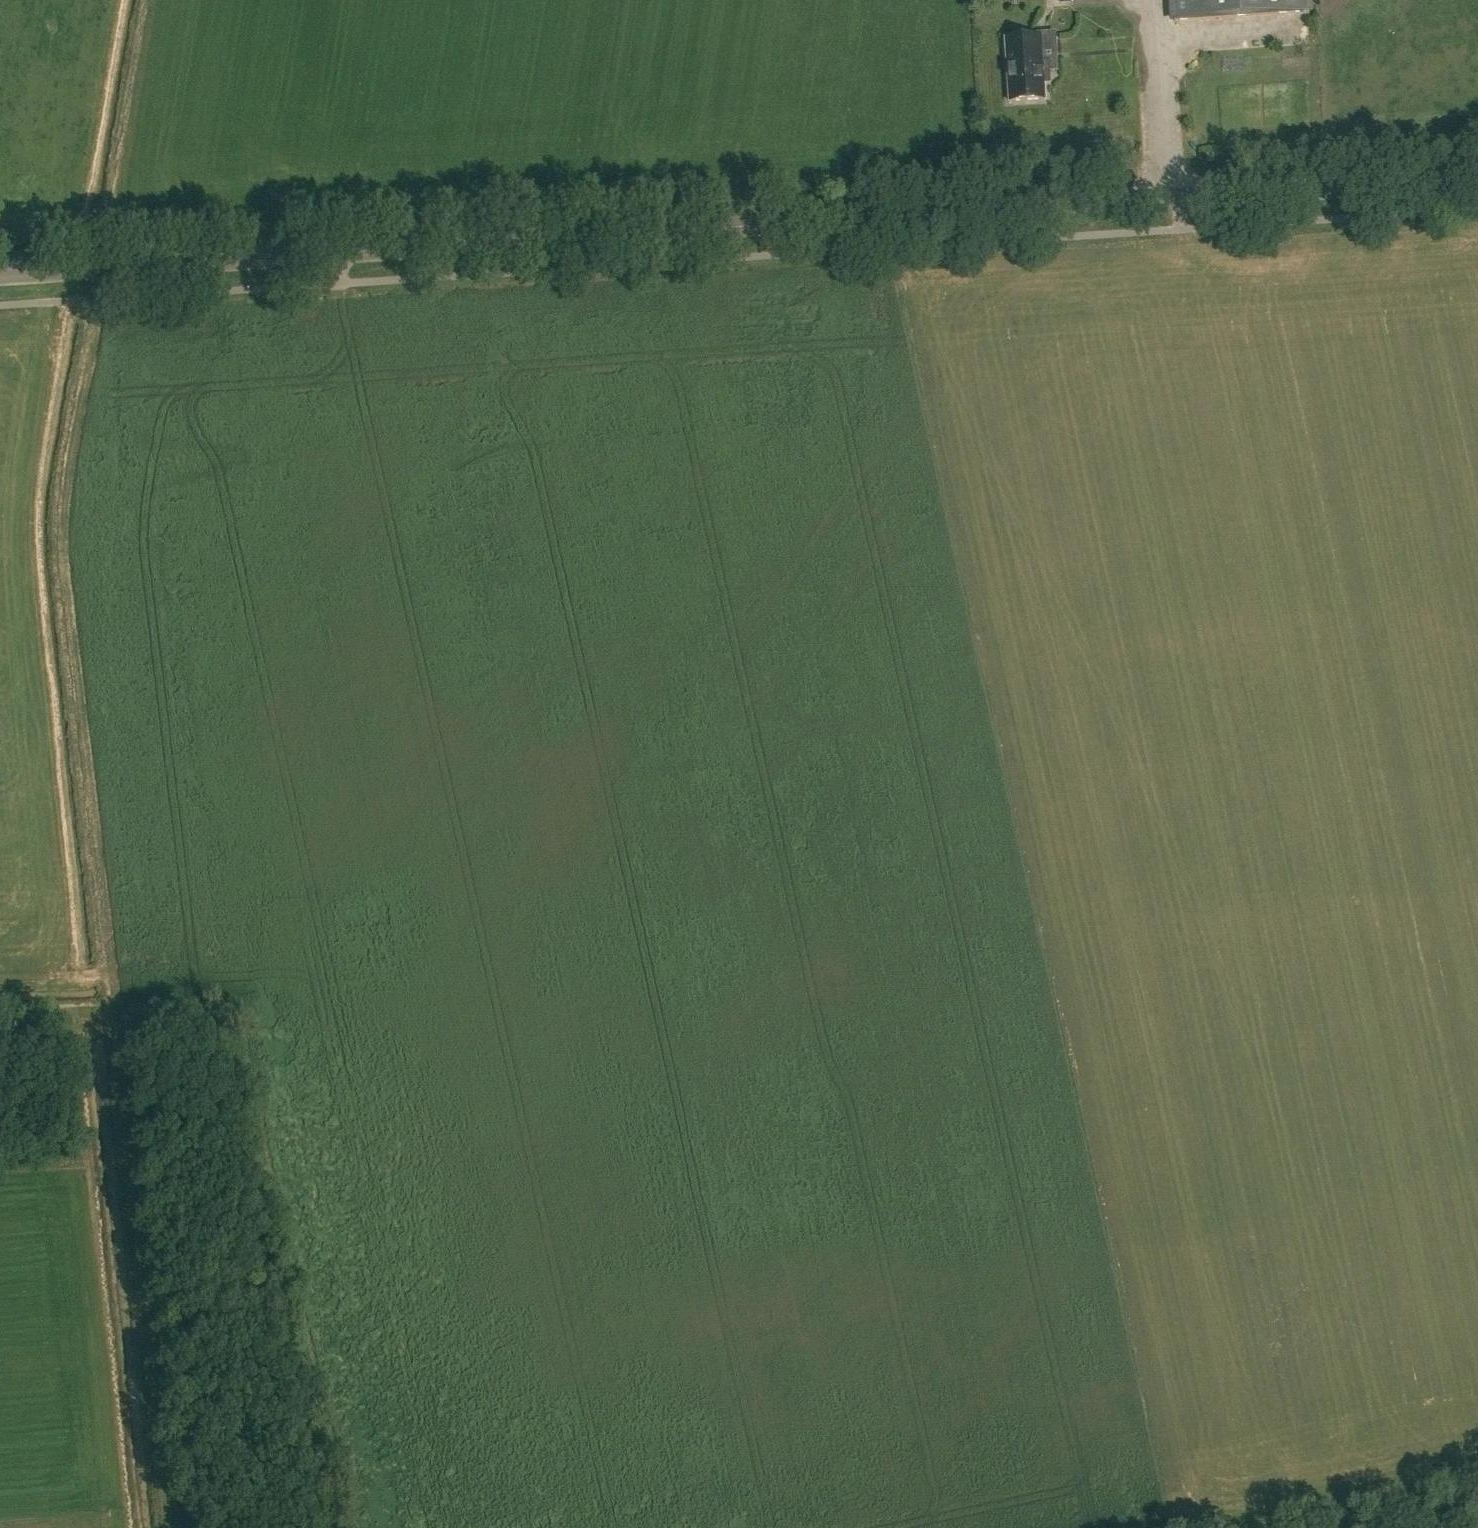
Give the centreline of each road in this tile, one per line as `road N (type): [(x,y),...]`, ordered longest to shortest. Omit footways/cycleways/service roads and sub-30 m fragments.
road 1 (tertiary): [(0,272),(1477,178)]

